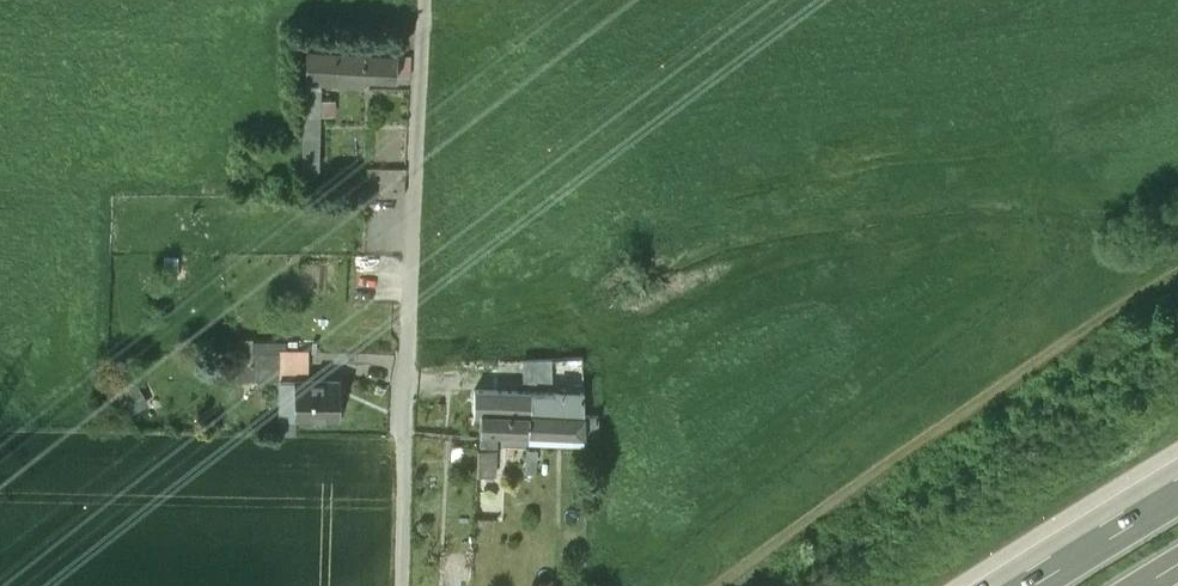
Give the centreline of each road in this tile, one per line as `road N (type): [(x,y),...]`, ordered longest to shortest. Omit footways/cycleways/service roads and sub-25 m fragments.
road 1 (track): [(1177,279),(753,585)]
road 2 (motorway): [(1177,479),(1006,585)]

